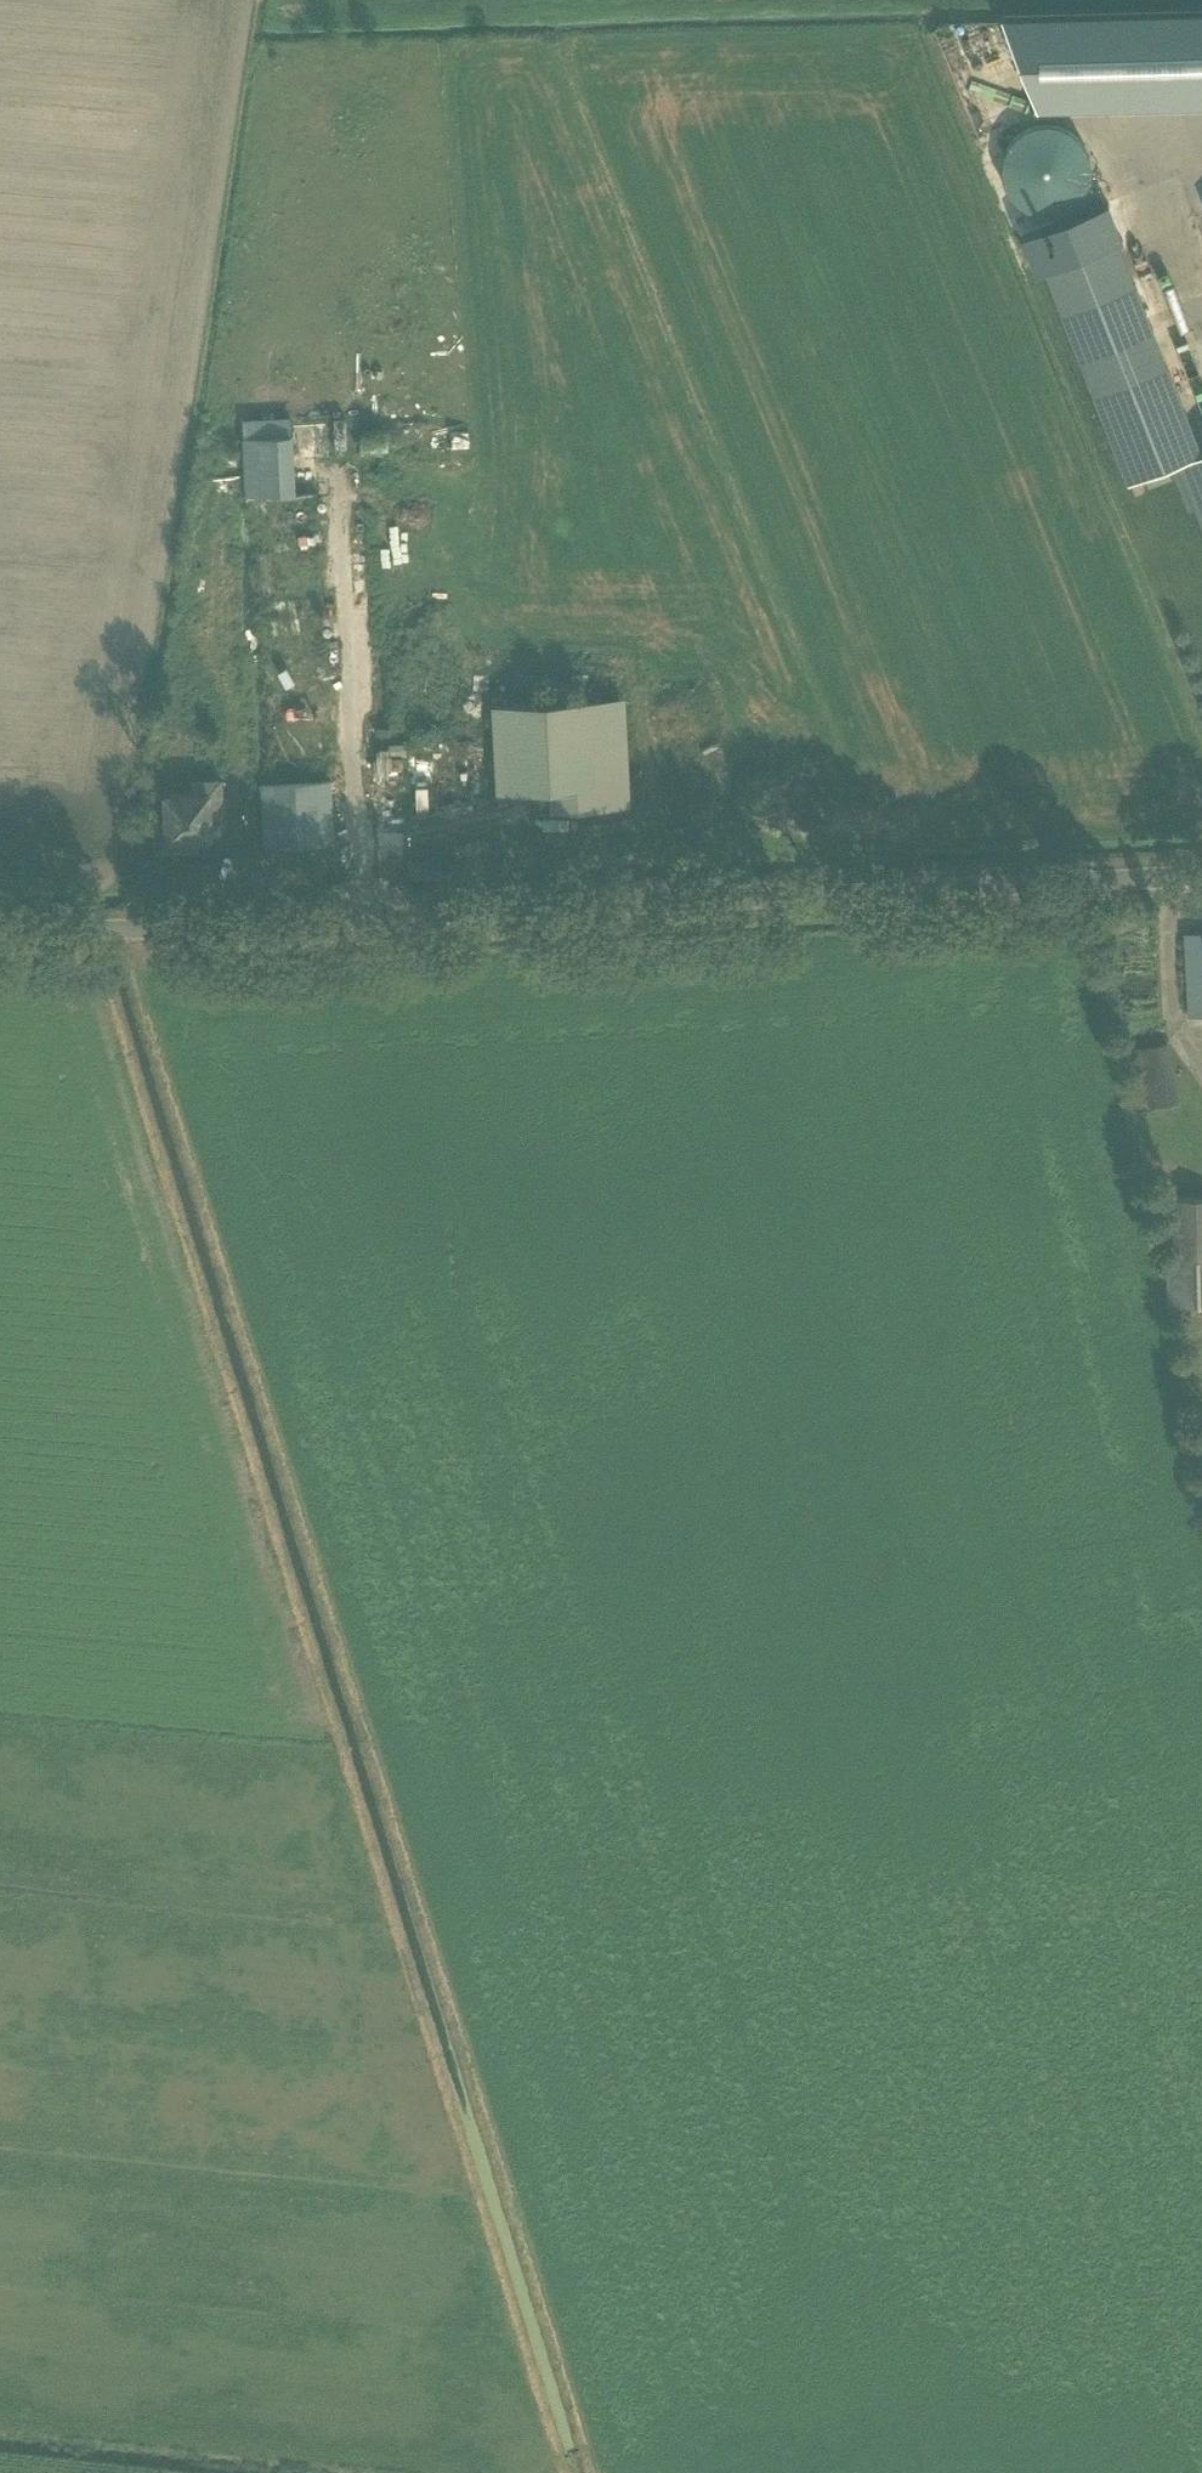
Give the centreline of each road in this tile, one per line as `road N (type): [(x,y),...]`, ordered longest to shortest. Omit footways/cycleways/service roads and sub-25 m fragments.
road 1 (unclassified): [(0,922),(133,932),(1201,881)]

